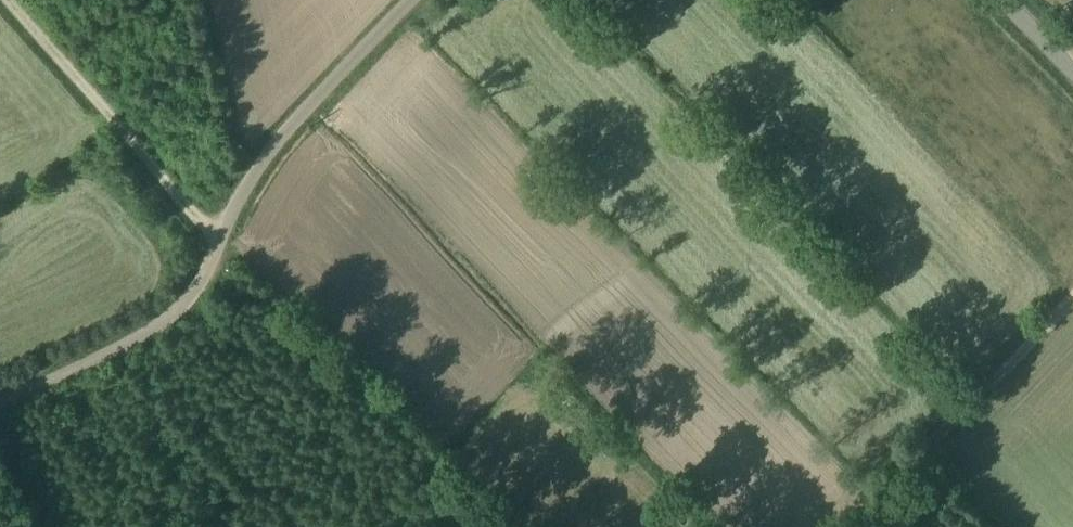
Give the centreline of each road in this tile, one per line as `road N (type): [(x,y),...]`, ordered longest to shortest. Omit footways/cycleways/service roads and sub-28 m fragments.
road 1 (unclassified): [(0,402),(180,313),(214,240),(272,152),(414,0)]
road 2 (track): [(501,526),(239,273),(214,240)]
road 3 (track): [(852,526),(1072,295)]
road 4 (track): [(7,0),(214,240)]

